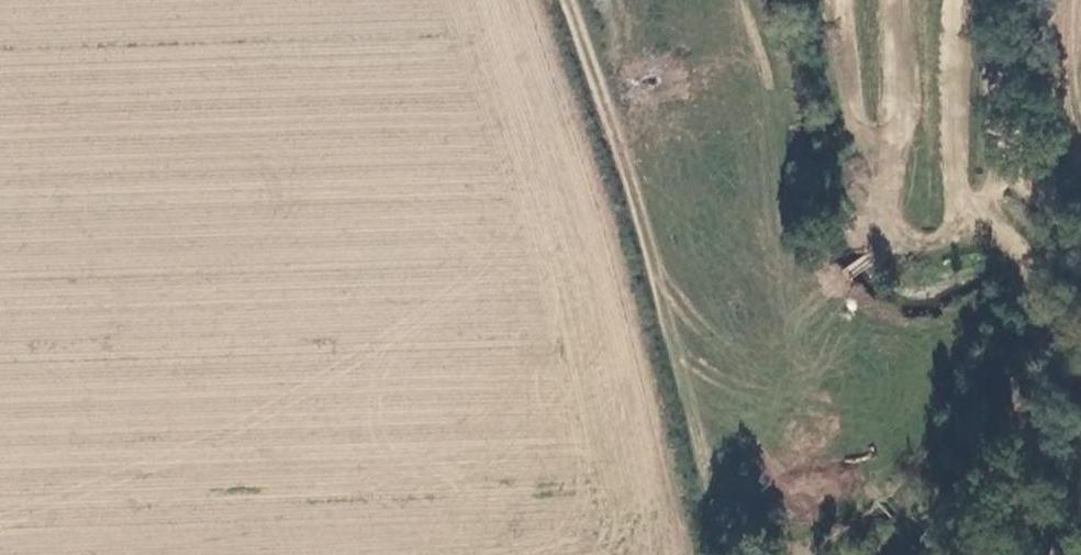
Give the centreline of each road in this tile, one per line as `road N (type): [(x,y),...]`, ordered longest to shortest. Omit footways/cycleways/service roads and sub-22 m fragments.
road 1 (track): [(571,0),(659,285),(704,466)]

